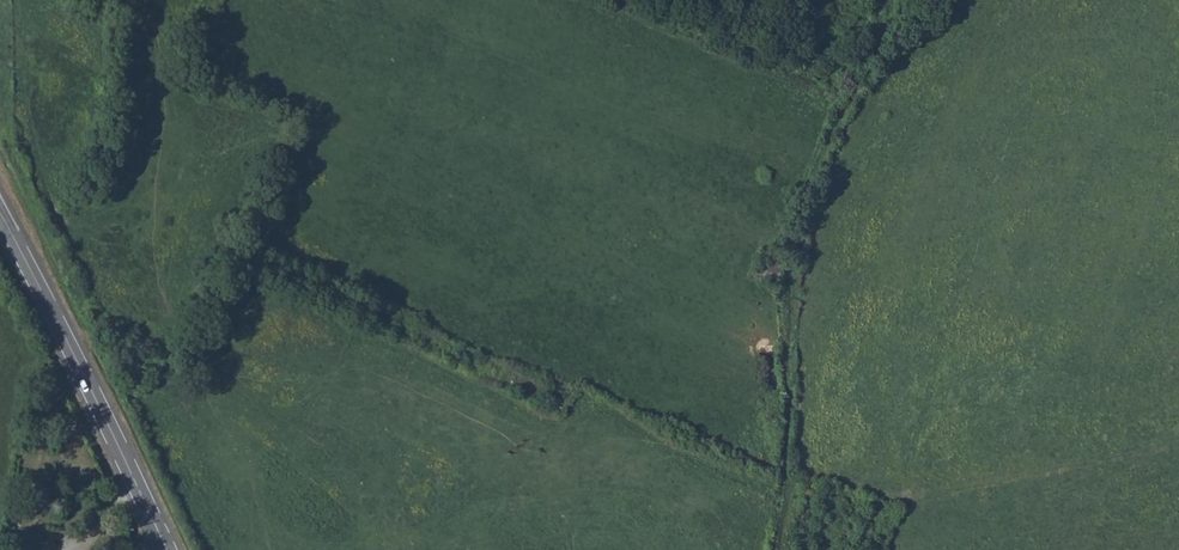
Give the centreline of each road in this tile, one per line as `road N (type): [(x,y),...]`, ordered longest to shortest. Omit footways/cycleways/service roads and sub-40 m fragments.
road 1 (secondary): [(0,209),(168,549)]

